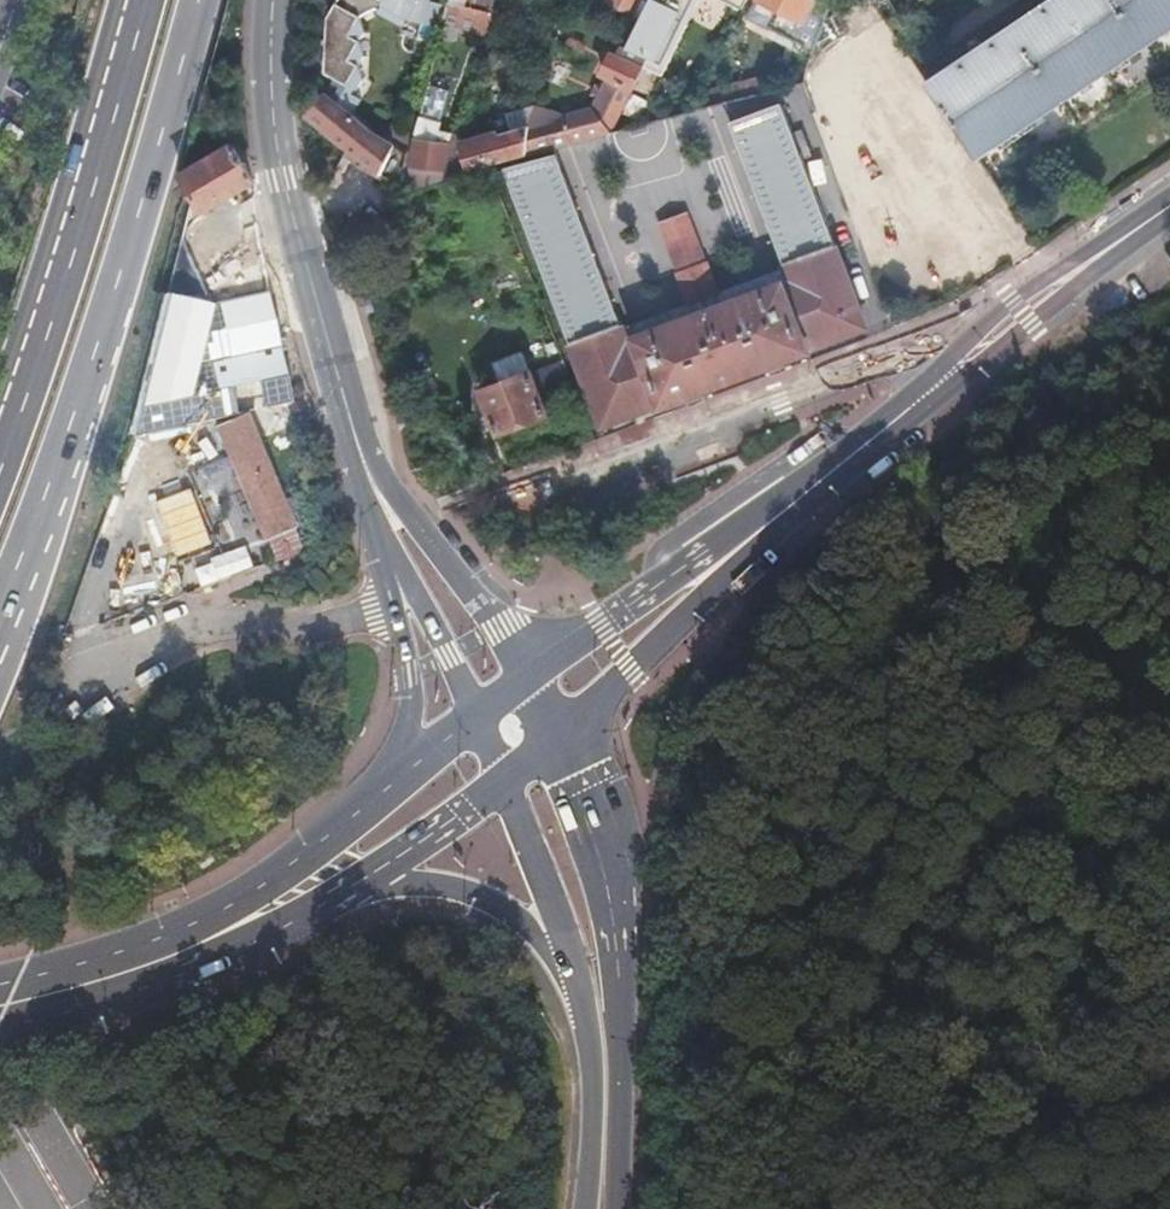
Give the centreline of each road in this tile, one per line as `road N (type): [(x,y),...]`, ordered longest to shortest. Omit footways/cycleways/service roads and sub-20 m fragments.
road 1 (trunk): [(0,632),(198,0)]
road 2 (secondary): [(1169,209),(1022,311),(912,410),(706,570)]
road 3 (tertiary): [(620,1208),(620,980),(606,883),(559,738)]
road 4 (tertiary): [(276,0),(273,99),(284,179),(361,460)]
road 5 (trunk): [(133,0),(85,186),(0,440)]
road 6 (secondary): [(311,884),(167,959),(0,1006)]
road 7 (tertiary): [(529,672),(361,460)]
road 8 (tertiary): [(571,965),(591,1090),(581,1208)]
road 9 (secondary): [(559,738),(630,670),(706,570)]
road 10 (tertiary): [(380,870),(503,902),(571,965)]
road 11 (secondary): [(706,570),(529,672)]
road 12 (tertiary): [(505,778),(571,965)]
road 13 (tertiary): [(397,582),(410,704),(403,773)]
road 14 (tertiary): [(397,582),(479,715)]
road 15 (secondary): [(380,870),(505,778)]
road 16 (secondary): [(403,773),(311,884)]
road 17 (tertiary): [(361,460),(397,582)]

